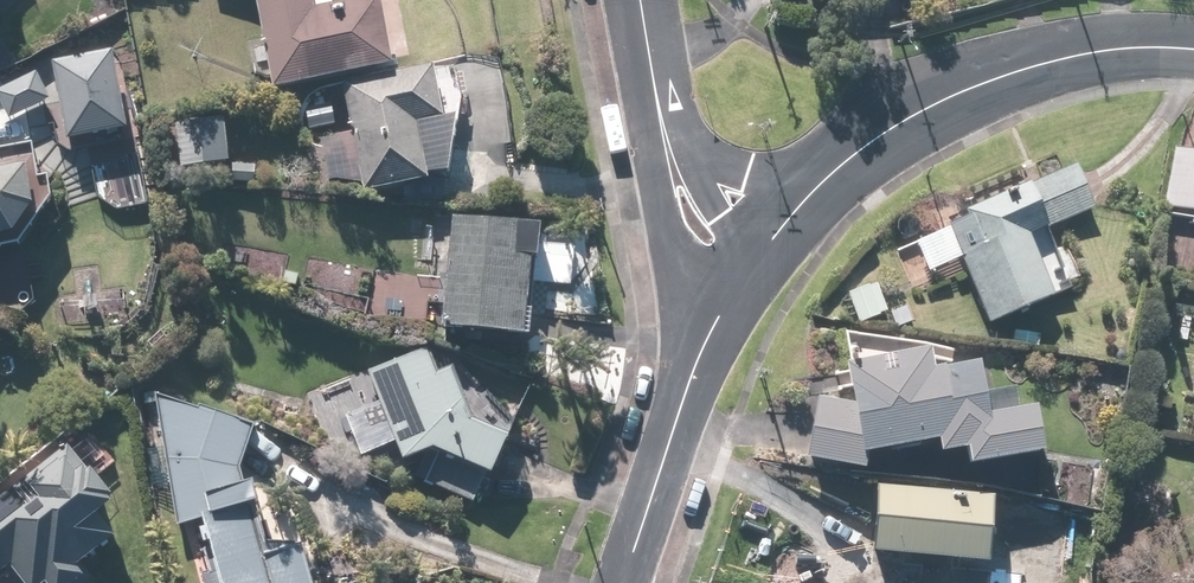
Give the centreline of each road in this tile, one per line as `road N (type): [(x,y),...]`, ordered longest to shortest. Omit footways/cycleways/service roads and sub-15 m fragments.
road 1 (unclassified): [(1193,53),(1124,50),(997,78),(892,128),(798,198),(730,279)]
road 2 (unclassified): [(730,279),(625,582)]
road 3 (residential): [(642,0),(677,191),(730,279)]

